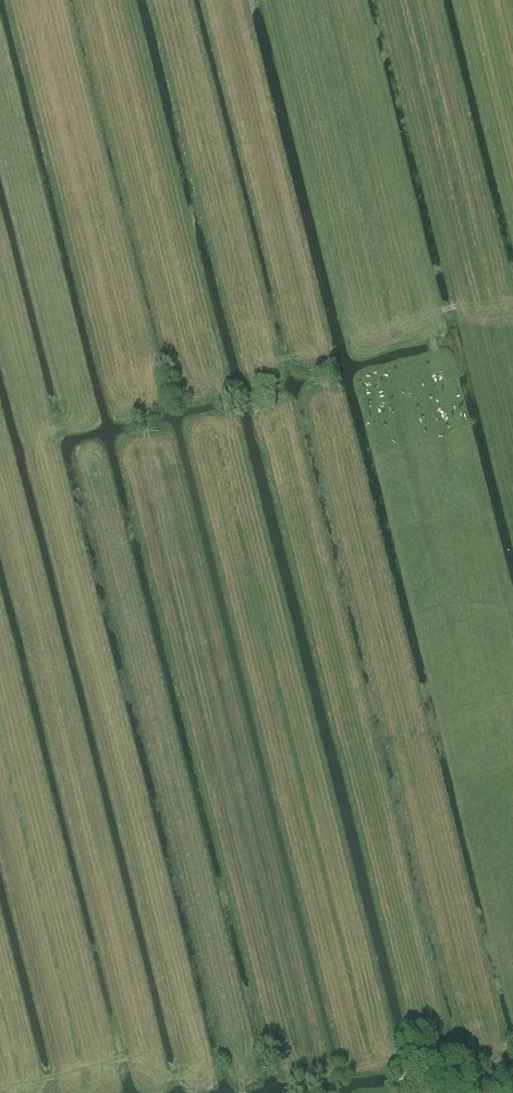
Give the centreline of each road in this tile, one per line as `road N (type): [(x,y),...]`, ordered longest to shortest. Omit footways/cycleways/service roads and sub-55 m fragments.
road 1 (track): [(0,1087),(132,1058),(166,1080),(263,1064),(335,1073),(458,1045),(512,1044)]

